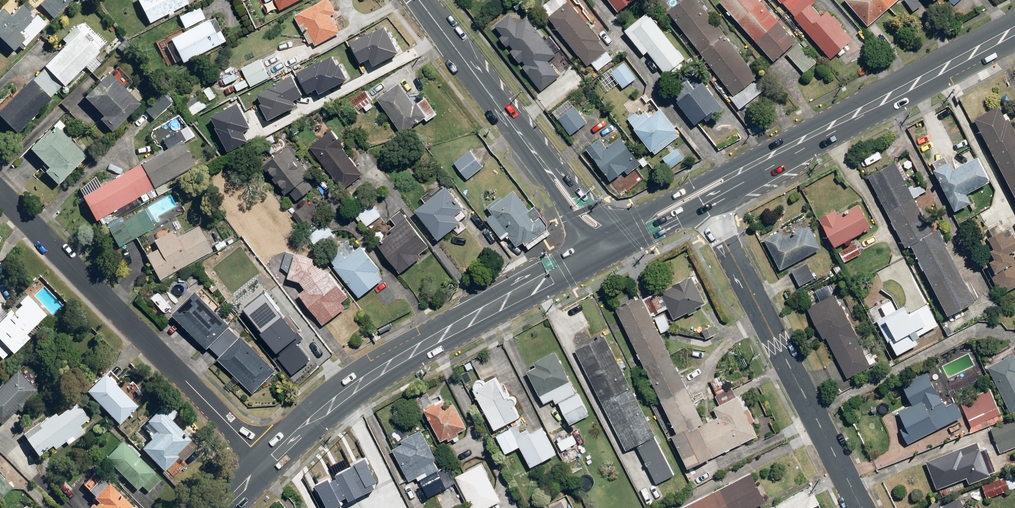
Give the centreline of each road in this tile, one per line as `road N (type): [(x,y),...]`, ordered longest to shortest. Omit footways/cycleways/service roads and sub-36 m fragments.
road 1 (residential): [(0,194),(268,464)]
road 2 (secondary): [(268,464),(358,386),(554,277)]
road 3 (secondary): [(752,168),(1014,32)]
road 4 (tertiary): [(861,507),(734,261)]
road 5 (tertiary): [(420,0),(550,171)]

